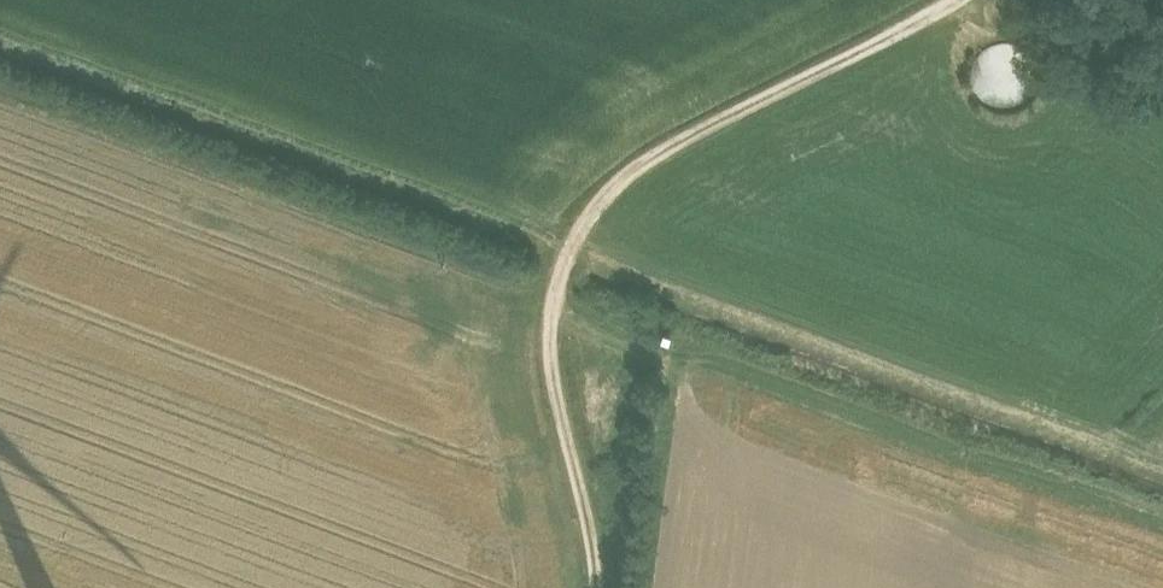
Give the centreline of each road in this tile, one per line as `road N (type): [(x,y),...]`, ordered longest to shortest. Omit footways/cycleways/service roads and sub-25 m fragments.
road 1 (track): [(956,0),(611,185),(564,241),(544,347),(591,544),(592,587)]

